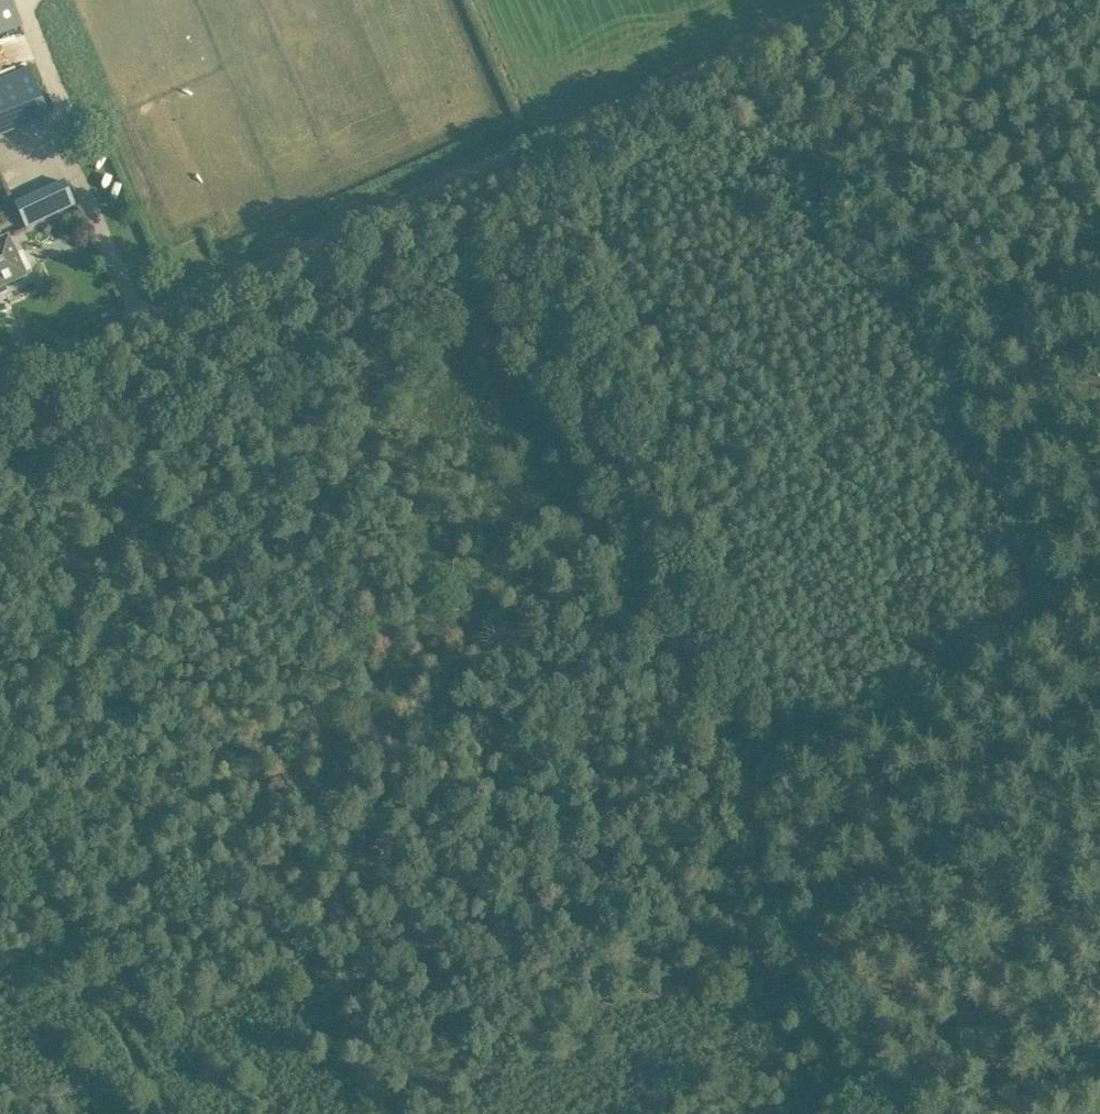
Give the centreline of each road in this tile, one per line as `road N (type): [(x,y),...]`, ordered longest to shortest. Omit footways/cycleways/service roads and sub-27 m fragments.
road 1 (track): [(489,193),(867,1113)]
road 2 (track): [(0,409),(489,193),(886,0)]
road 3 (track): [(0,833),(150,1113)]

